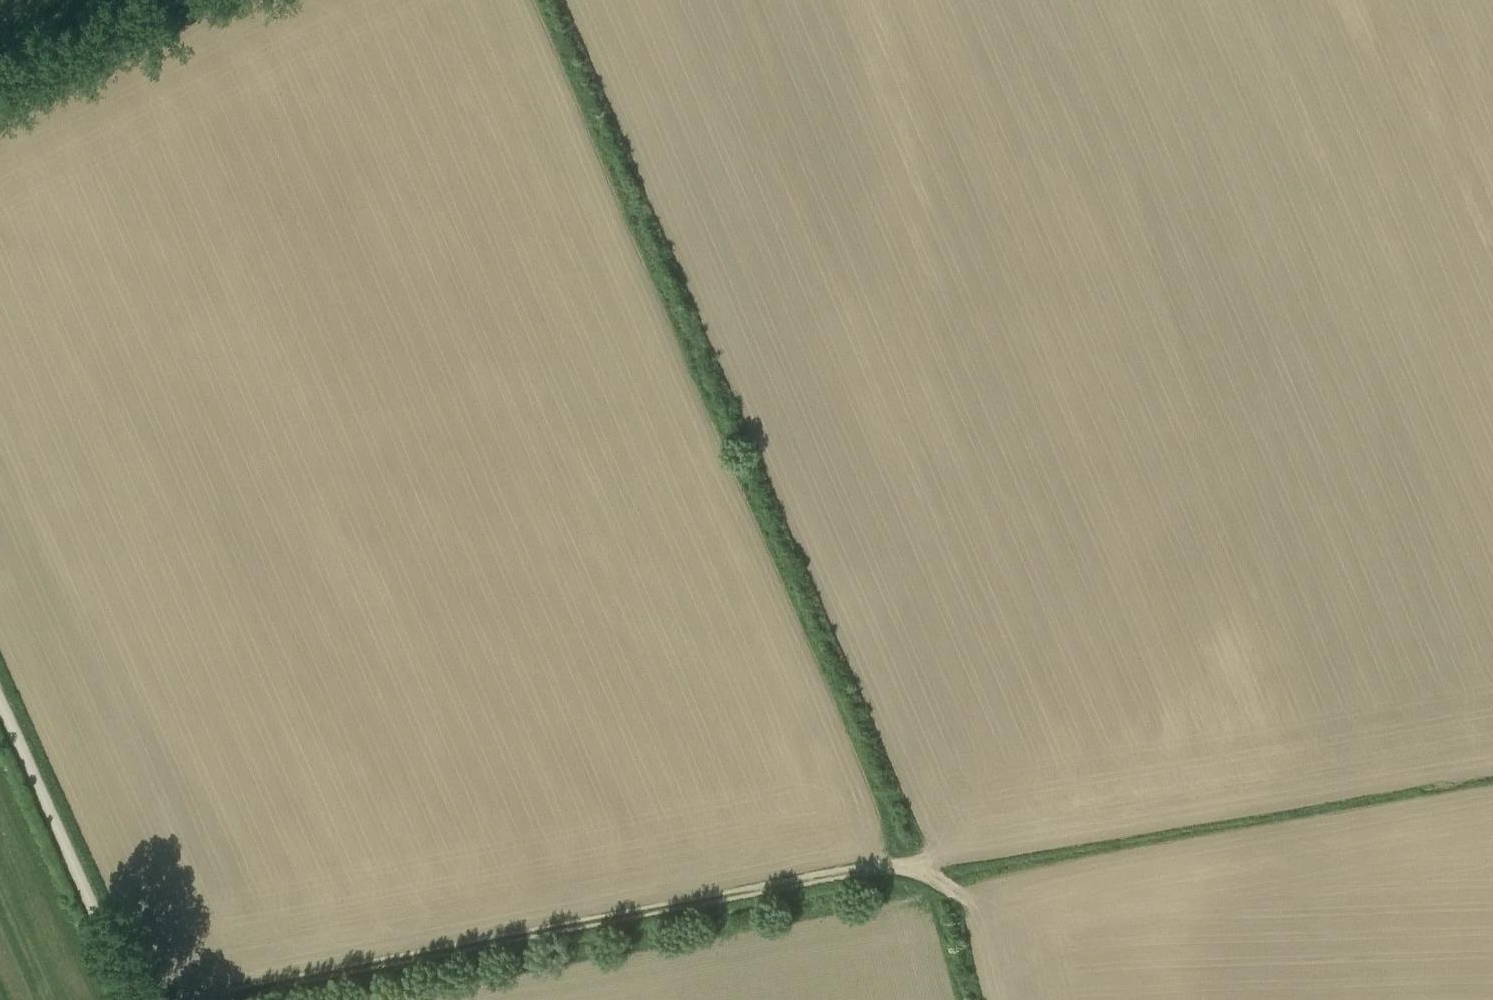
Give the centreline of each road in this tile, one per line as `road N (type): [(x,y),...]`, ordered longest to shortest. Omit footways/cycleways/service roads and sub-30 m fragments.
road 1 (track): [(958,898),(887,869),(223,999)]
road 2 (unclassified): [(131,999),(0,712)]

